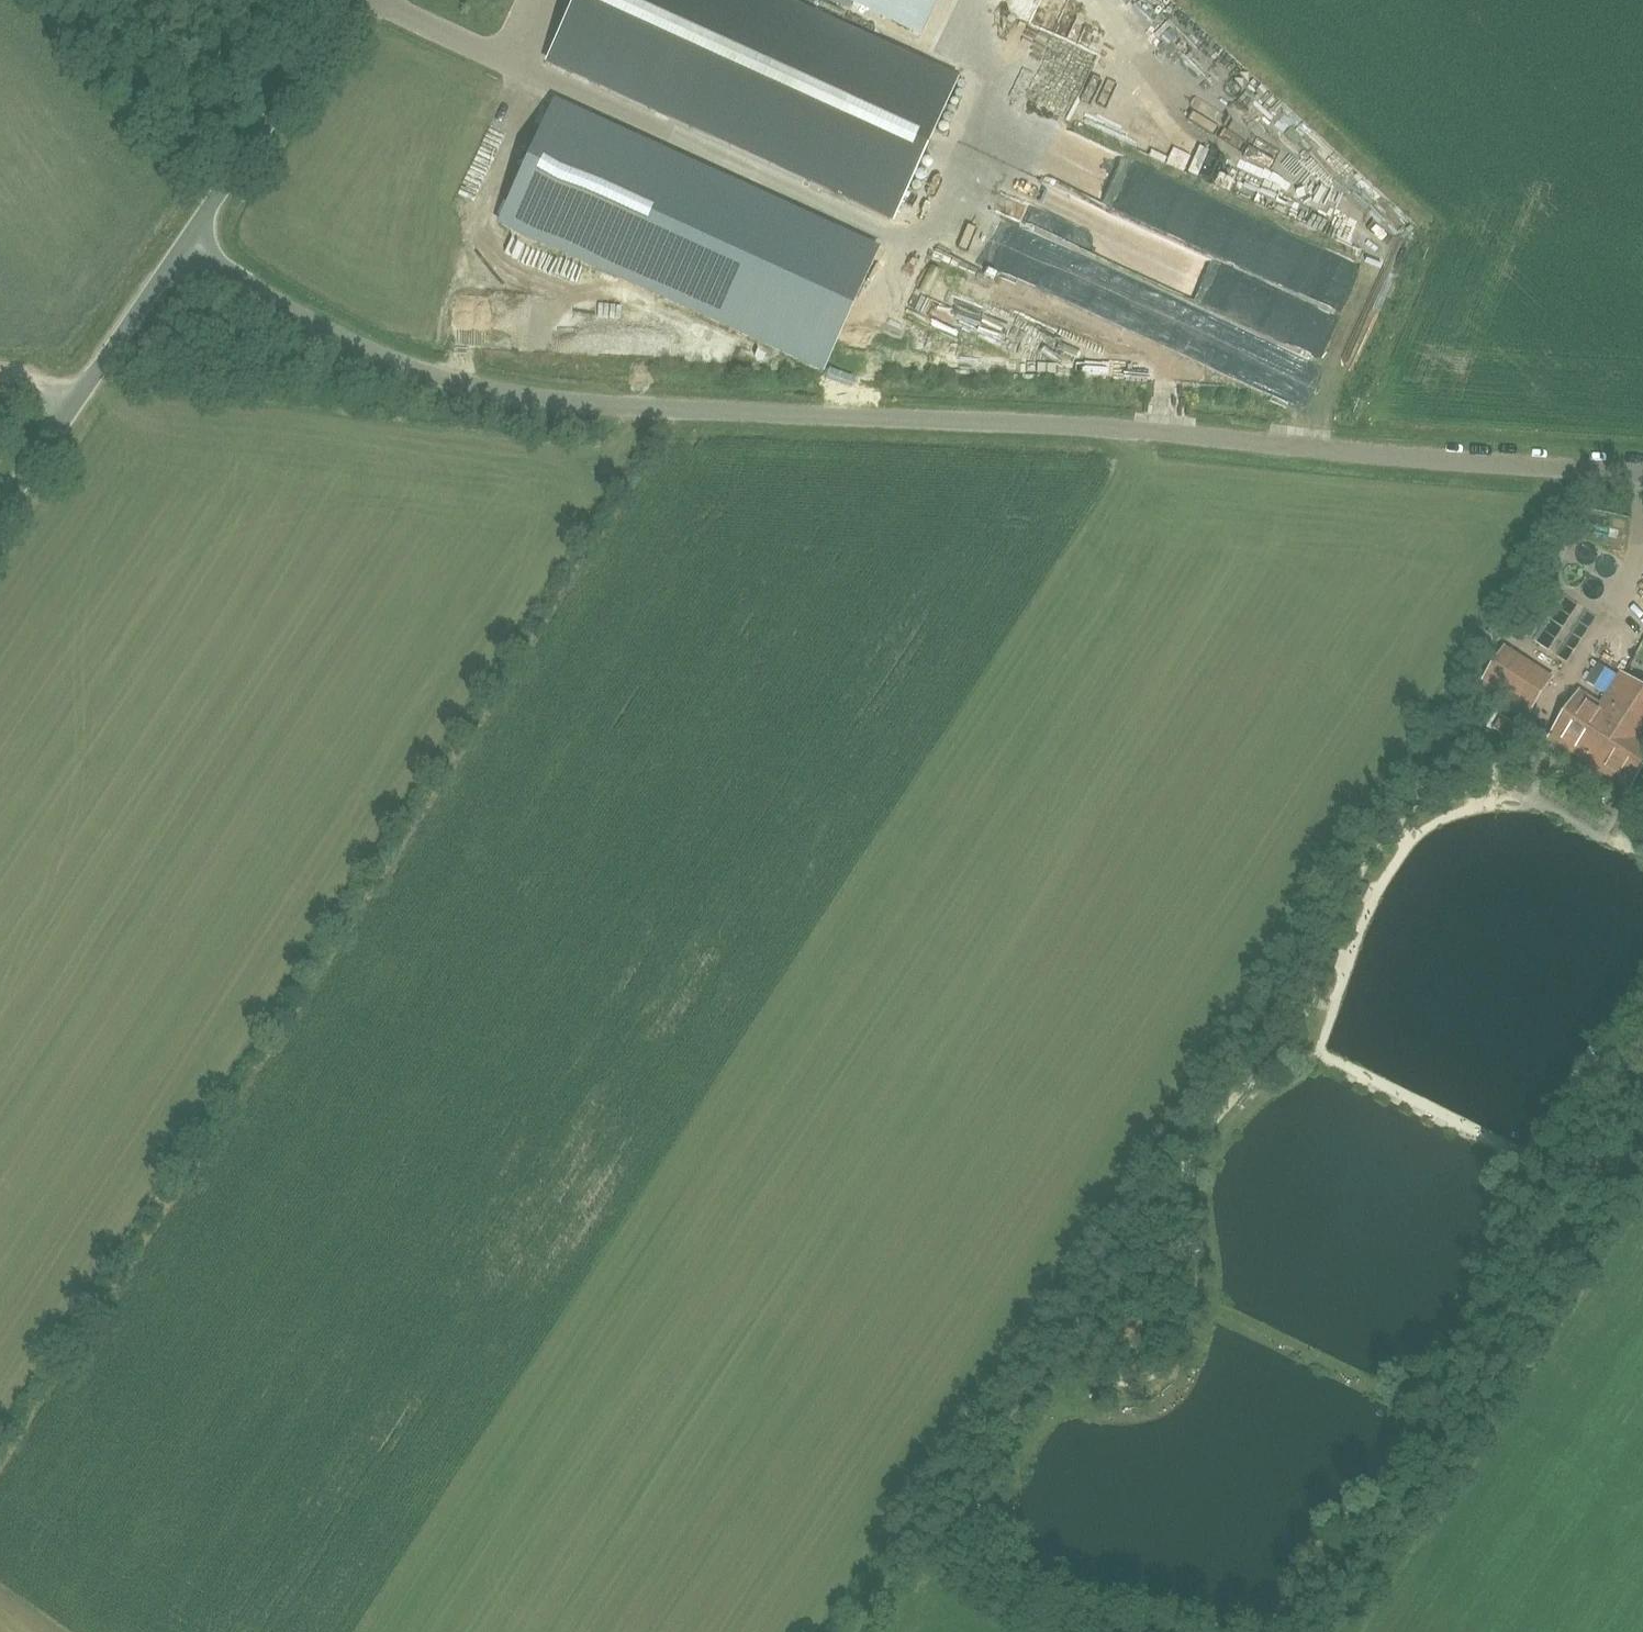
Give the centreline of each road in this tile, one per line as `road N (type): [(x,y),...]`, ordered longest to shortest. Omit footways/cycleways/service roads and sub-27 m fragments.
road 1 (unclassified): [(1642,475),(538,400),(408,370),(348,344),(183,242)]
road 2 (unclassified): [(0,519),(183,242)]
road 3 (unclassified): [(183,242),(347,0)]

